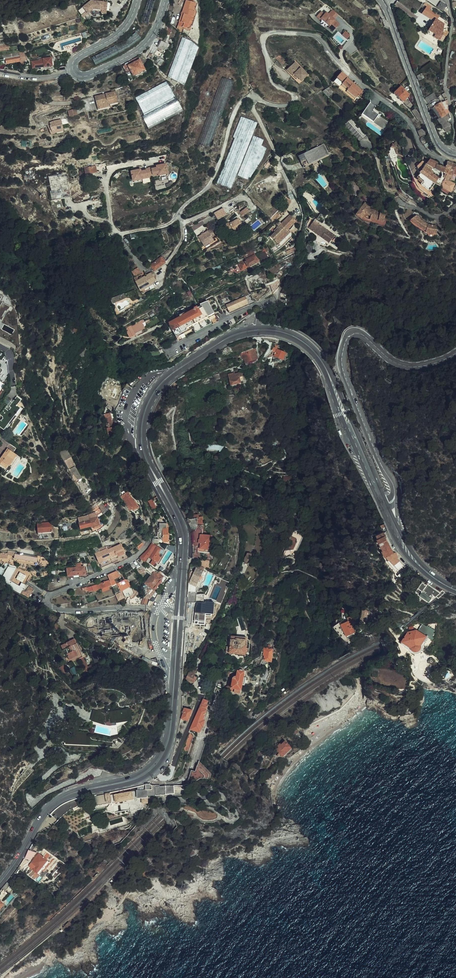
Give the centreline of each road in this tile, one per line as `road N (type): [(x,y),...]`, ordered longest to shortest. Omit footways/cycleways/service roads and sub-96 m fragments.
road 1 (secondary): [(0,882),(50,806),(146,774),(168,740),(184,537),(142,445),(147,405),(165,379),(243,332),(297,335),(328,373),(383,506)]
road 2 (tertiary): [(455,353),(406,366),(362,334),(346,340),(343,368),(395,492),(383,506)]
road 3 (residential): [(450,155),(442,159),(420,145),(406,118),(318,37),(267,35),(268,62)]
road 4 (tertiary): [(381,0),(433,134),(450,155)]
road 5 (unclassified): [(447,0),(450,155)]
road 6 (tertiary): [(73,71),(87,76),(147,43),(164,0)]

